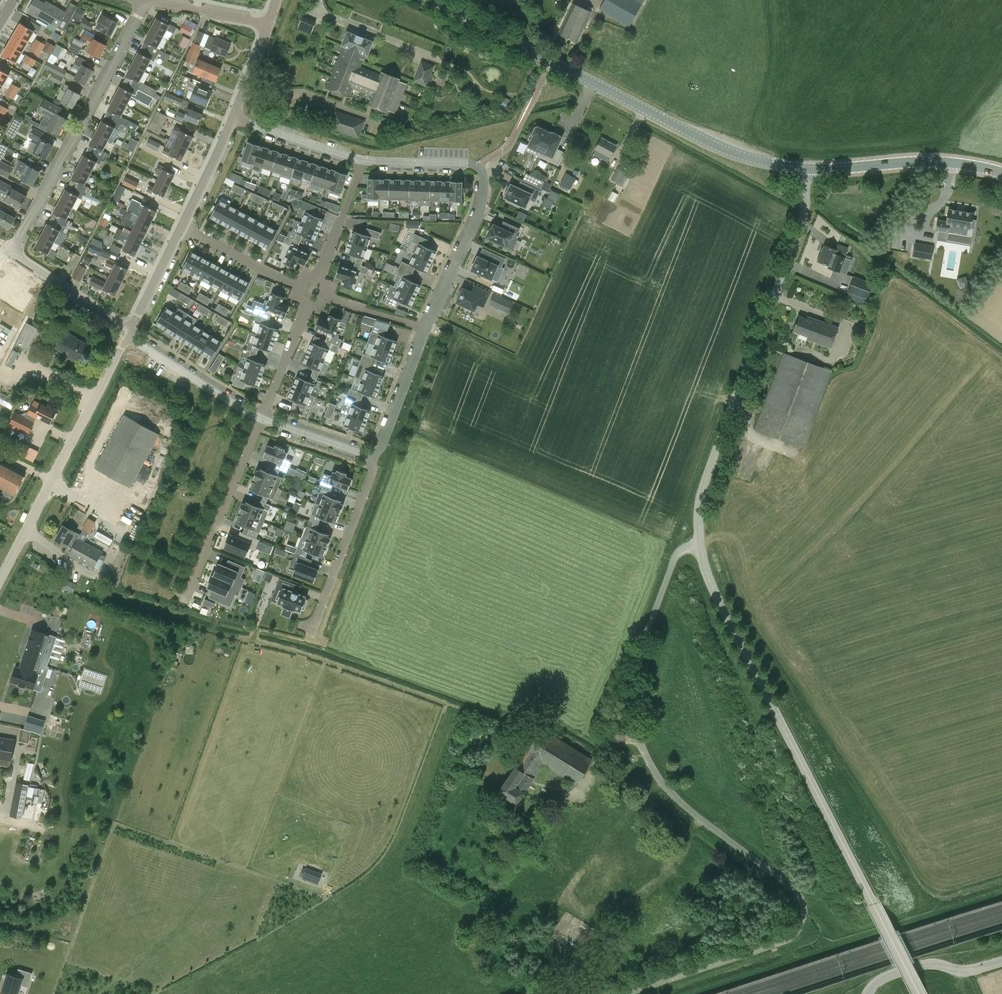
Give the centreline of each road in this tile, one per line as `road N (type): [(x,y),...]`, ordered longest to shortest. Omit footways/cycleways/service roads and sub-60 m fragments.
road 1 (motorway): [(1001,415),(856,573),(577,814),(295,993)]
road 2 (motorway): [(353,993),(505,898),(760,702),(1001,458)]
road 3 (unclassified): [(699,538),(719,601),(911,979)]
road 4 (unclassified): [(803,918),(804,899),(700,822),(645,762),(638,740),(641,653),(678,554),(699,538)]
road 5 (tertiary): [(809,170),(738,154),(667,122),(434,0)]
road 6 (unclassified): [(700,499),(800,240),(809,170)]
road 7 (residential): [(363,160),(483,171),(482,209),(426,329)]
road 8 (residential): [(13,256),(150,0)]
road 9 (residential): [(0,582),(130,334)]
road 10 (tertiary): [(1001,172),(913,161),(809,170)]
road 11 (residential): [(193,591),(266,413)]
road 12 (residential): [(313,634),(375,454)]
road 13 (residential): [(266,413),(130,334)]
road 14 (residential): [(313,292),(182,227)]
road 15 (unclassified): [(868,993),(883,979),(927,965),(969,970),(1001,961)]
road 16 (residential): [(363,160),(313,292)]
road 17 (residential): [(130,334),(13,256)]
road 18 (residential): [(233,119),(363,160)]
road 19 (residential): [(426,329),(375,454)]
road 20 (residential): [(313,292),(266,413)]

